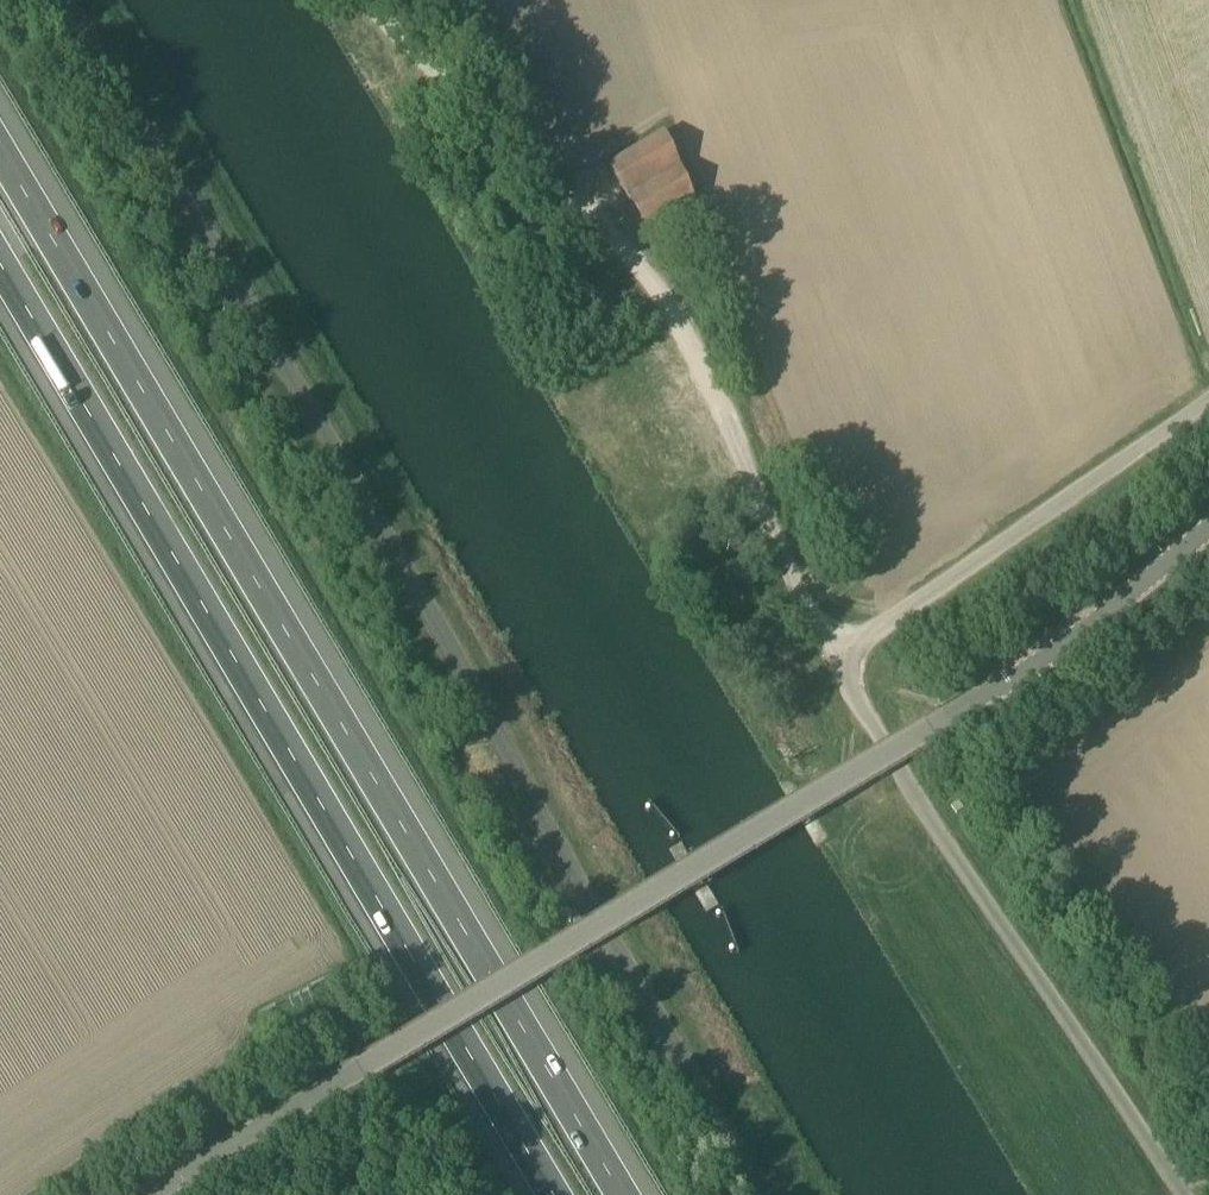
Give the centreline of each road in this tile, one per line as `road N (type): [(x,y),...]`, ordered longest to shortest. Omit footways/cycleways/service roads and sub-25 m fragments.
road 1 (unclassified): [(766,1194),(592,908),(352,472),(72,0)]
road 2 (unclassified): [(156,1194),(943,722),(1126,603),(1208,533)]
road 3 (motorway): [(624,1194),(0,144)]
road 4 (motorway): [(0,261),(556,1194)]
road 5 (unclassified): [(1177,1194),(856,697),(844,660),(859,641),(1208,403)]
road 6 (track): [(371,0),(619,247),(679,341),(810,618),(844,660)]

